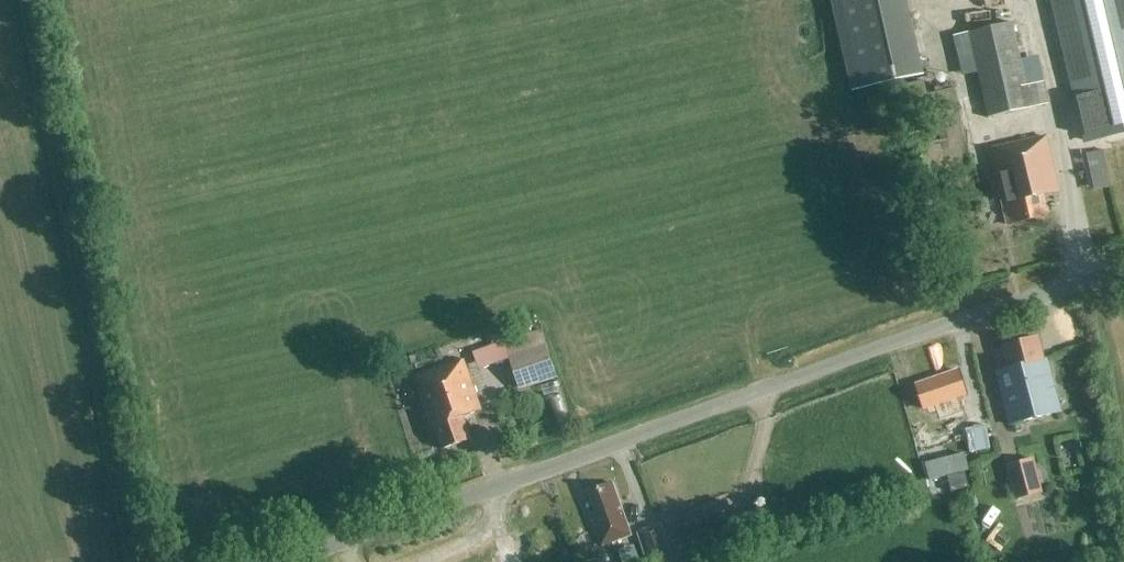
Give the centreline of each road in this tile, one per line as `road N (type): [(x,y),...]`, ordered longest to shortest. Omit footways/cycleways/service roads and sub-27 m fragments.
road 1 (unclassified): [(283,561),(949,323),(1123,272)]
road 2 (track): [(137,561),(30,0)]

